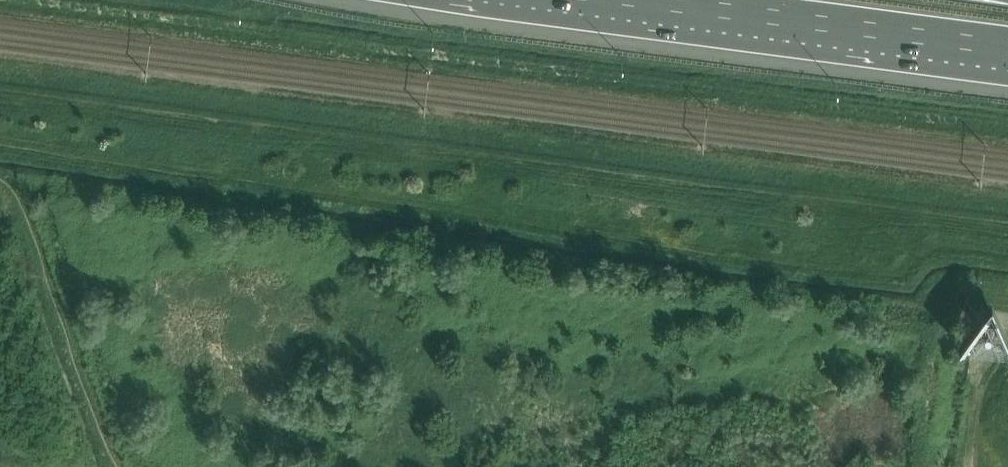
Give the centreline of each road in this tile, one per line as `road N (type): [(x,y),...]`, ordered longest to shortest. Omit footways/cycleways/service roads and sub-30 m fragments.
road 1 (motorway): [(642,0),(1007,47)]
road 2 (track): [(124,466),(10,177),(0,176)]

